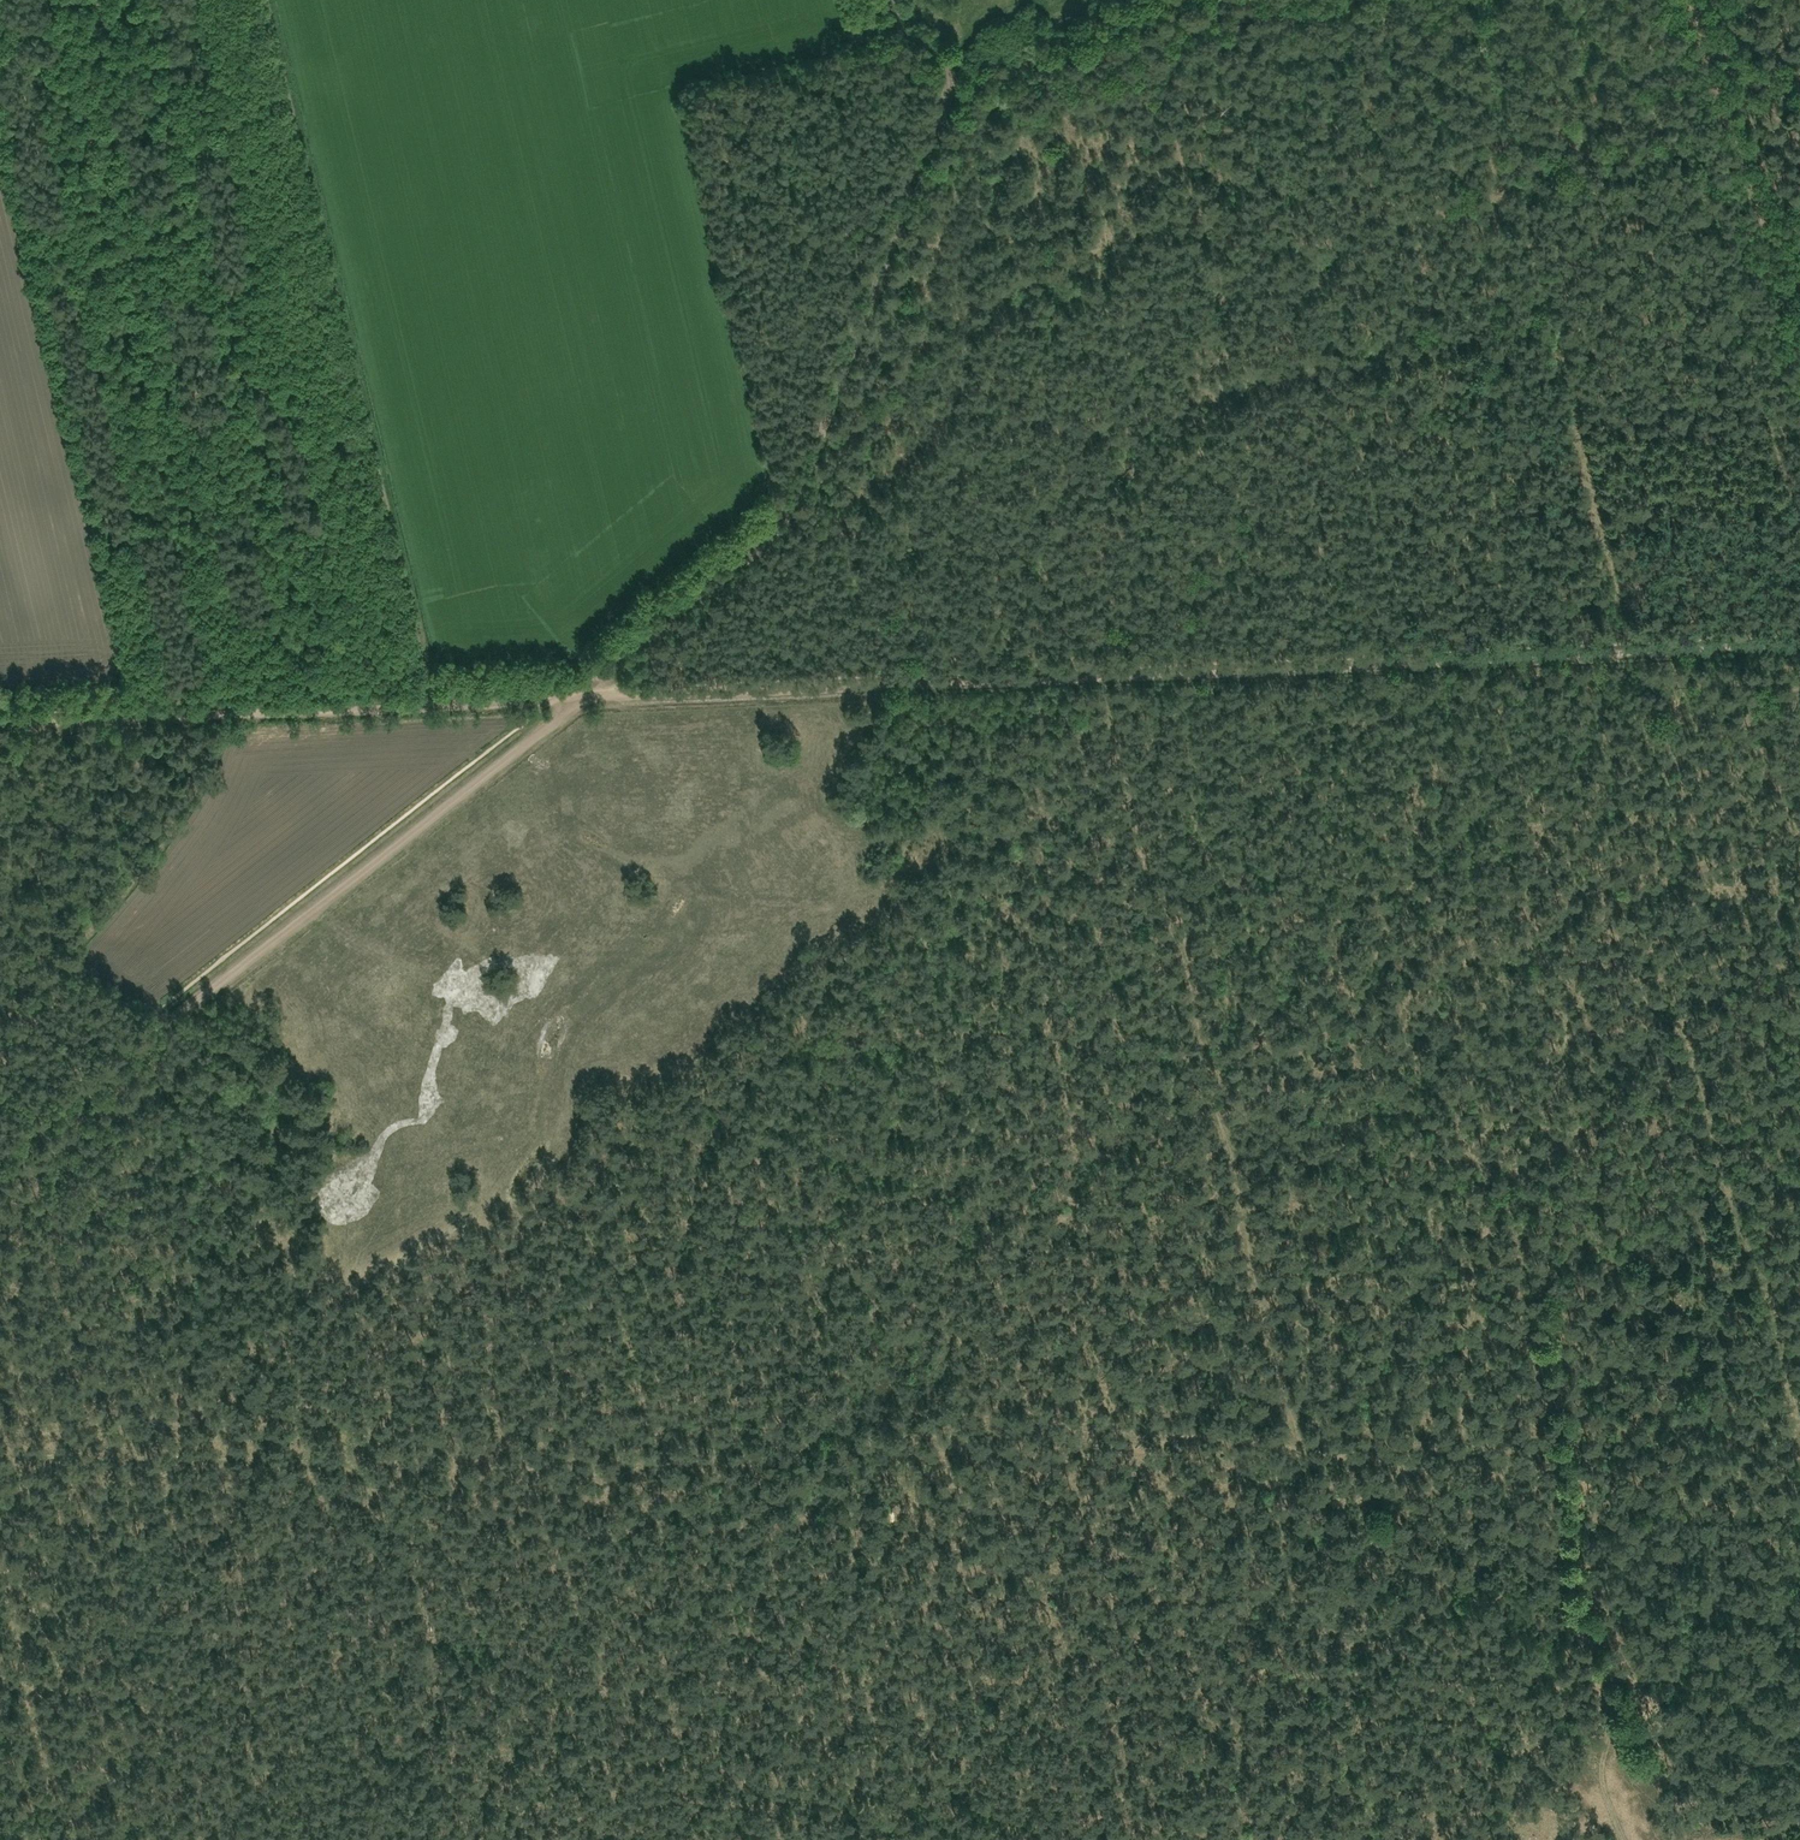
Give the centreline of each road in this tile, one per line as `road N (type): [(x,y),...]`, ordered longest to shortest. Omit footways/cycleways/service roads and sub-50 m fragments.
road 1 (track): [(580,700),(1799,645)]
road 2 (track): [(1004,3),(978,23),(952,78),(781,526),(580,700)]
road 3 (track): [(580,700),(0,1163)]
road 4 (track): [(267,0),(437,703)]
road 5 (track): [(0,719),(552,701)]
road 6 (track): [(1621,1839),(1530,1590),(1482,1509)]
road 7 (track): [(1799,339),(1688,0)]
road 8 (track): [(952,78),(971,88),(1259,0)]

